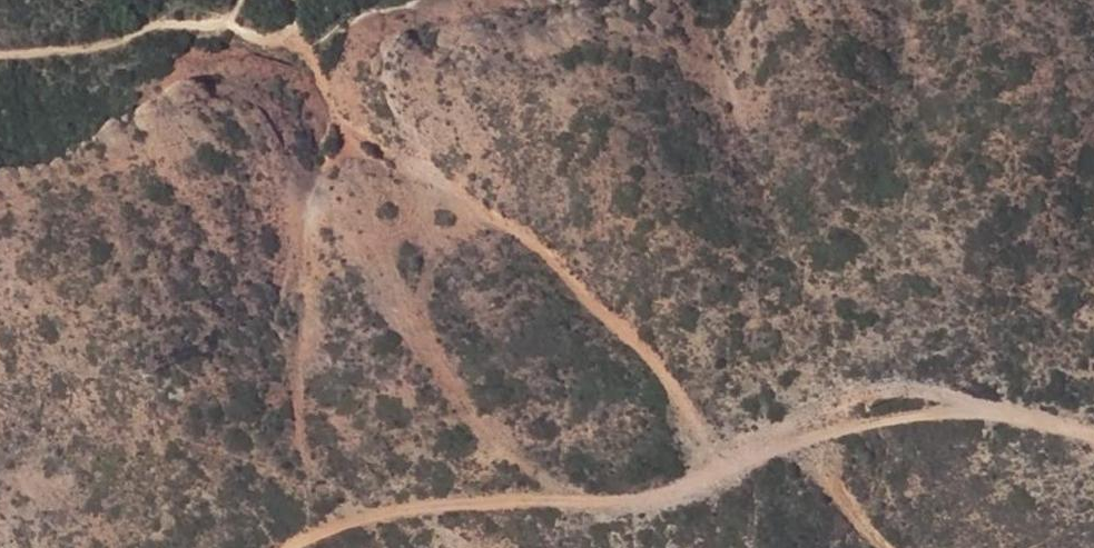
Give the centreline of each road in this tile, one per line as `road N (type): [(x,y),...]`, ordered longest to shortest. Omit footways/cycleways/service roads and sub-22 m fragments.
road 1 (track): [(289,0),(297,55),(351,131),(465,199),(534,251),(662,377),(712,463),(817,433),(982,413),(1093,443)]
road 2 (track): [(712,463),(662,500),(387,512),(303,547)]

